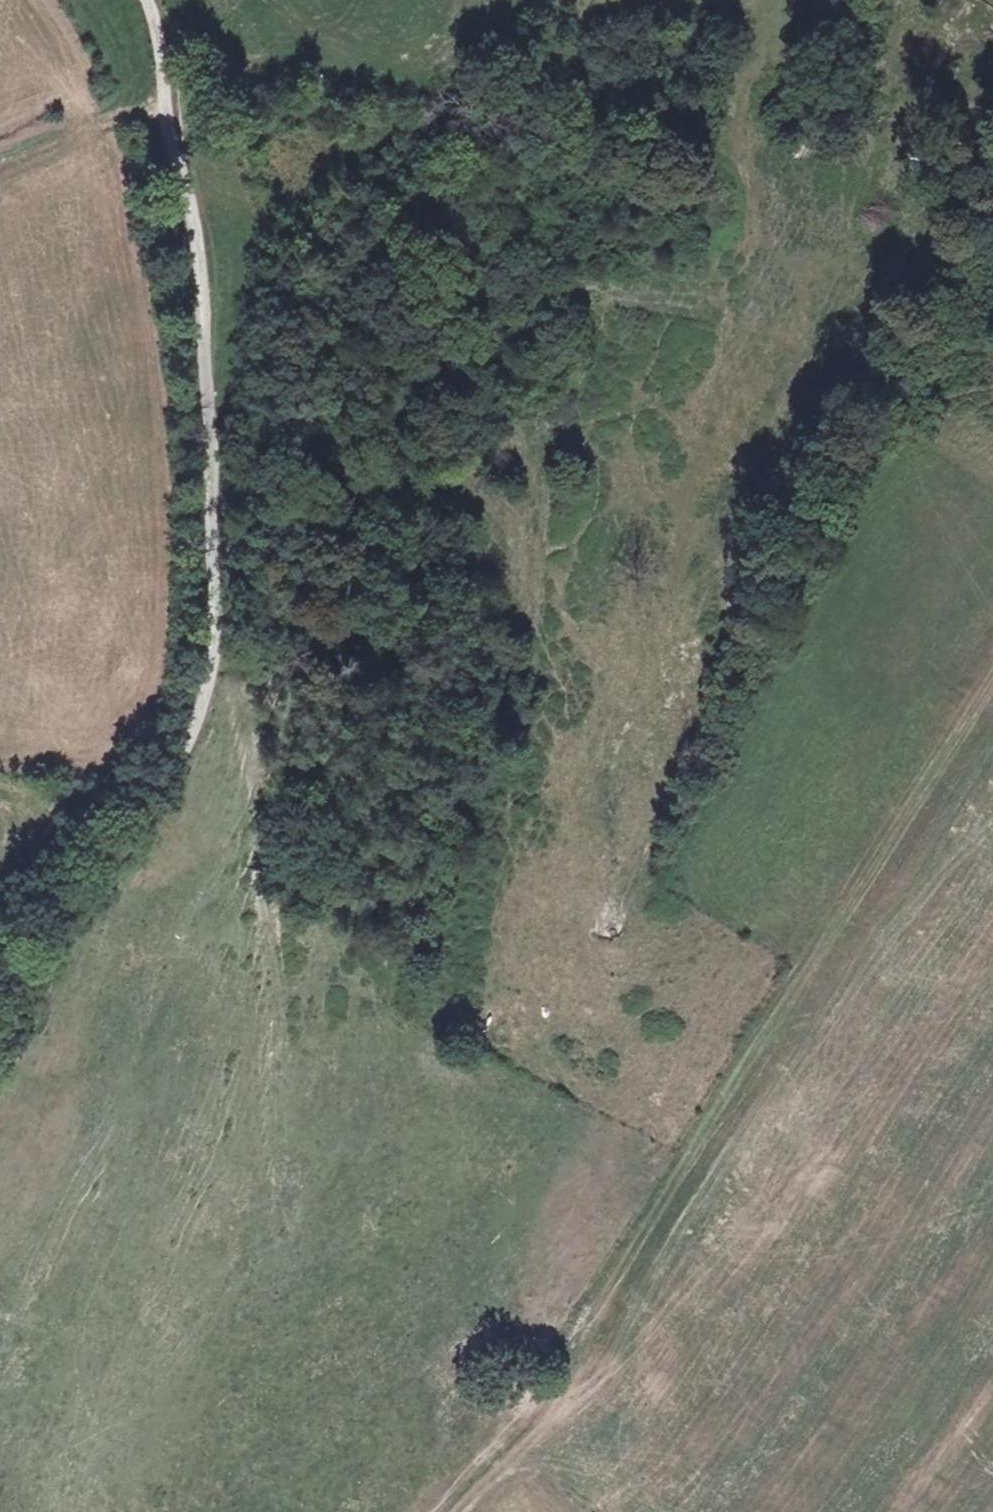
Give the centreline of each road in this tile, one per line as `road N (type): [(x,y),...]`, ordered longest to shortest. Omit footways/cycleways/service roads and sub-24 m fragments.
road 1 (track): [(148,0),(190,172),(200,256),(213,499),(201,702),(191,738),(152,807),(51,943),(0,1051)]

